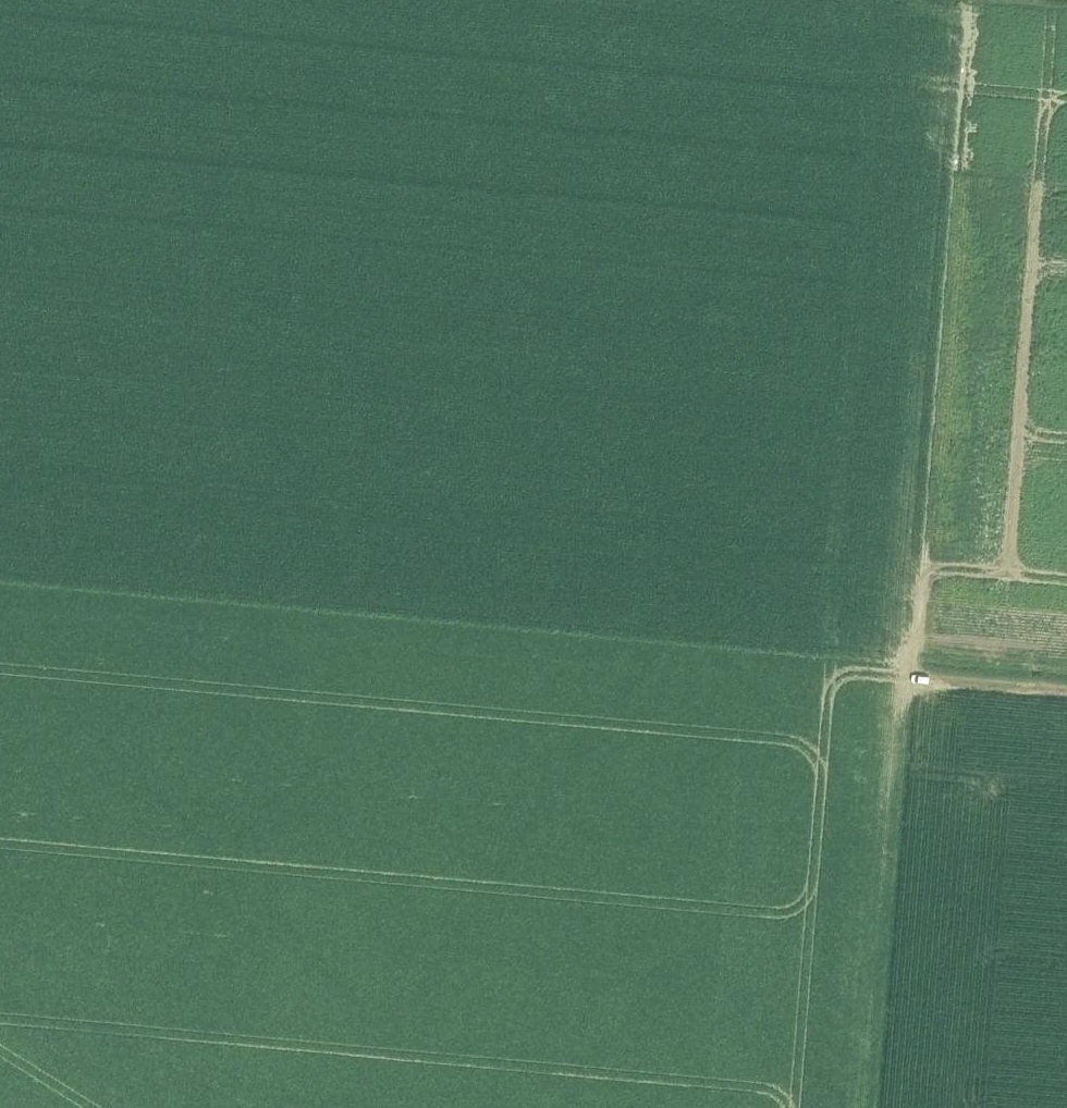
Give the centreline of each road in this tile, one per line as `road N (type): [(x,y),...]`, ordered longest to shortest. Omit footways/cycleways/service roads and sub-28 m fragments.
road 1 (track): [(1066,691),(931,678)]

